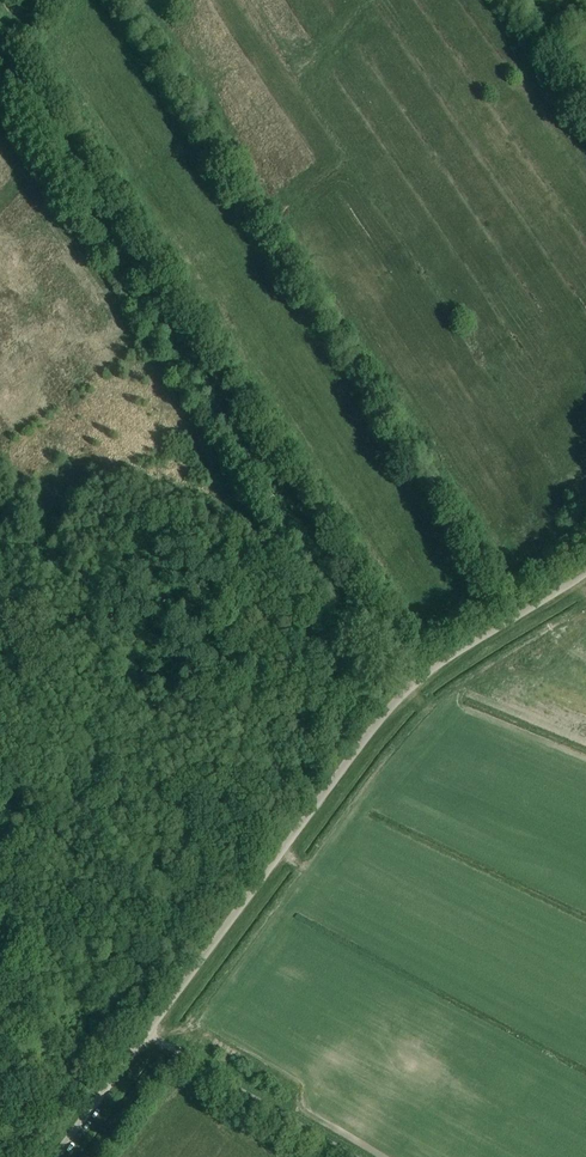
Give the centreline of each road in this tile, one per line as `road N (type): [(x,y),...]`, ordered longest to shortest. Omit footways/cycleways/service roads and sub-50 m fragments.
road 1 (unclassified): [(55,1156),(378,722),(429,671),(585,571)]

